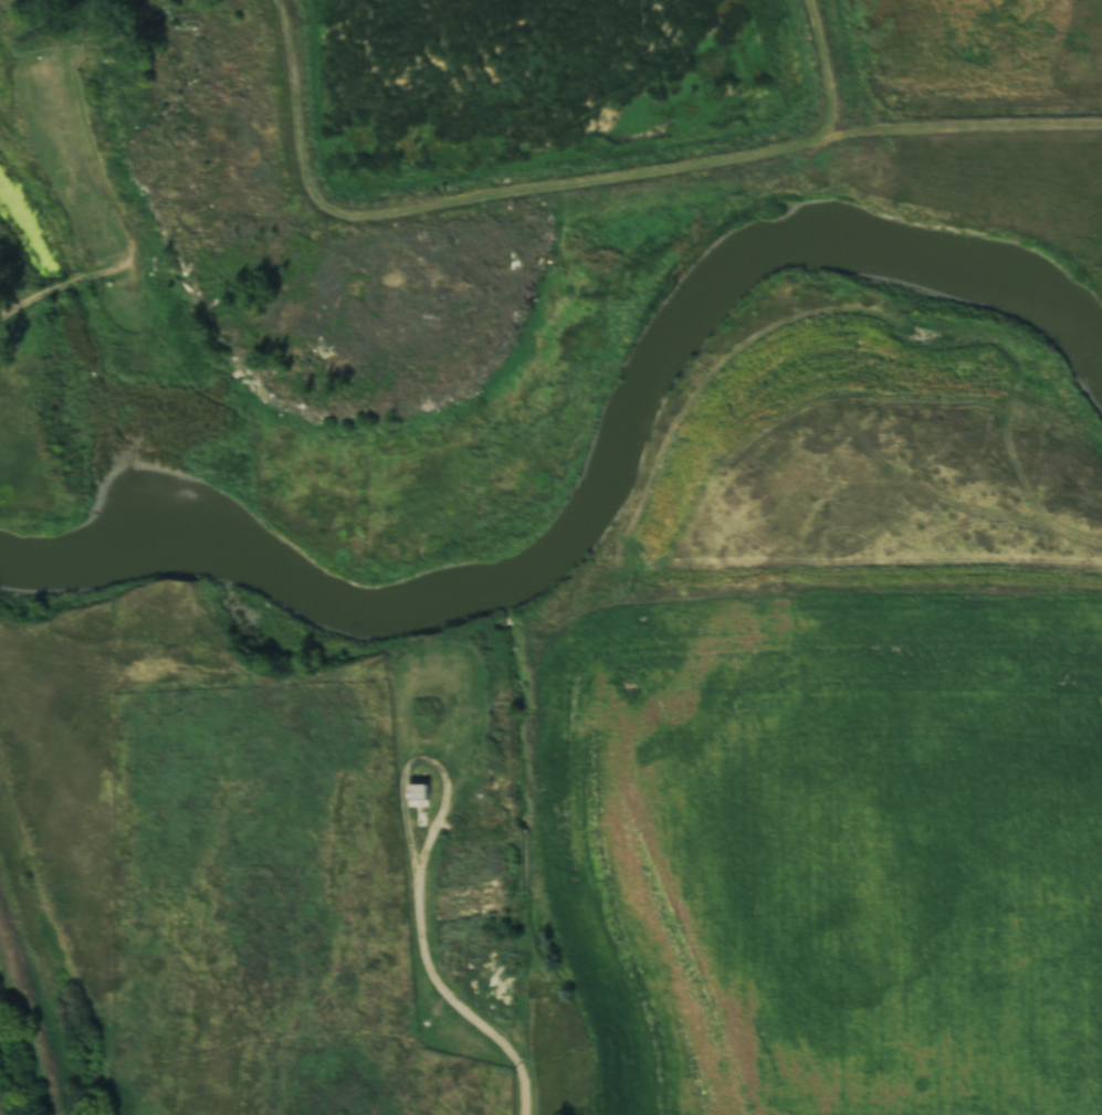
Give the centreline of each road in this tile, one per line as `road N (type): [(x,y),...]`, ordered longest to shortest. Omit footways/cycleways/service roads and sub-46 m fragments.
road 1 (residential): [(278,0),(314,217)]
road 2 (residential): [(523,1114),(524,960)]

